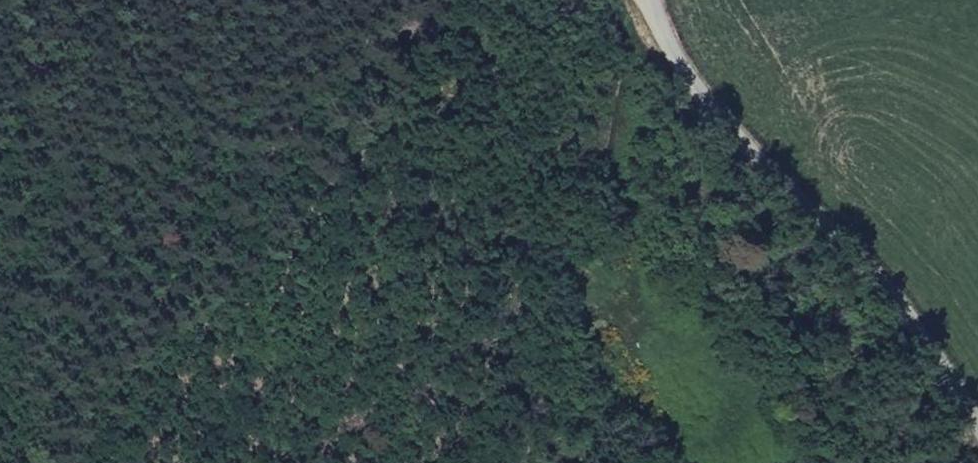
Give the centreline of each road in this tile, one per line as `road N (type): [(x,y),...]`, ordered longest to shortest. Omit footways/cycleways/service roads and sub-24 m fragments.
road 1 (unclassified): [(645,0),(653,36),(687,81),(882,288),(977,428)]

